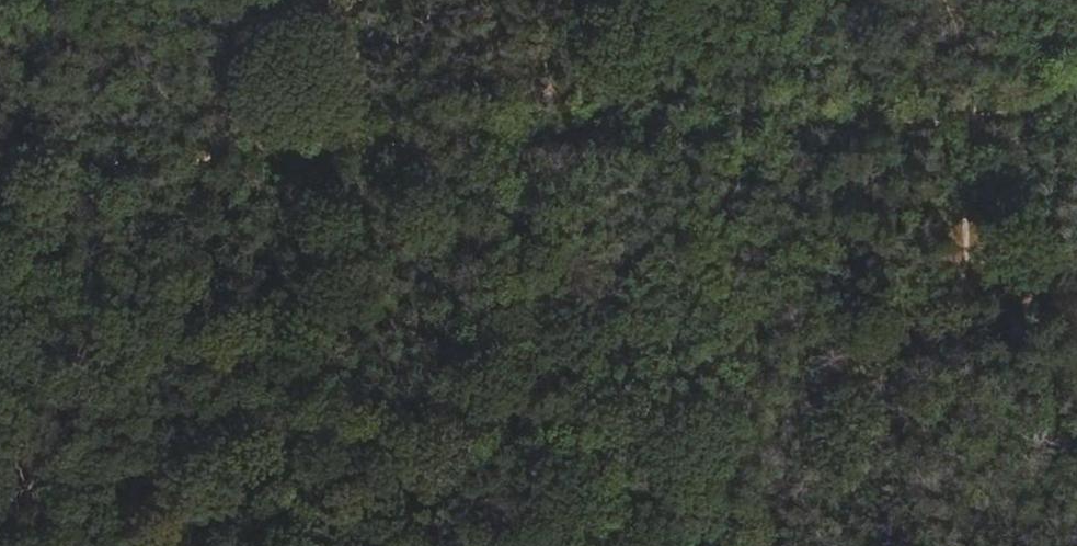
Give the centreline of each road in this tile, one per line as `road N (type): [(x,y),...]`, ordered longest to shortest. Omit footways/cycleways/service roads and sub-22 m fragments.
road 1 (track): [(1076,82),(976,83),(0,158)]

